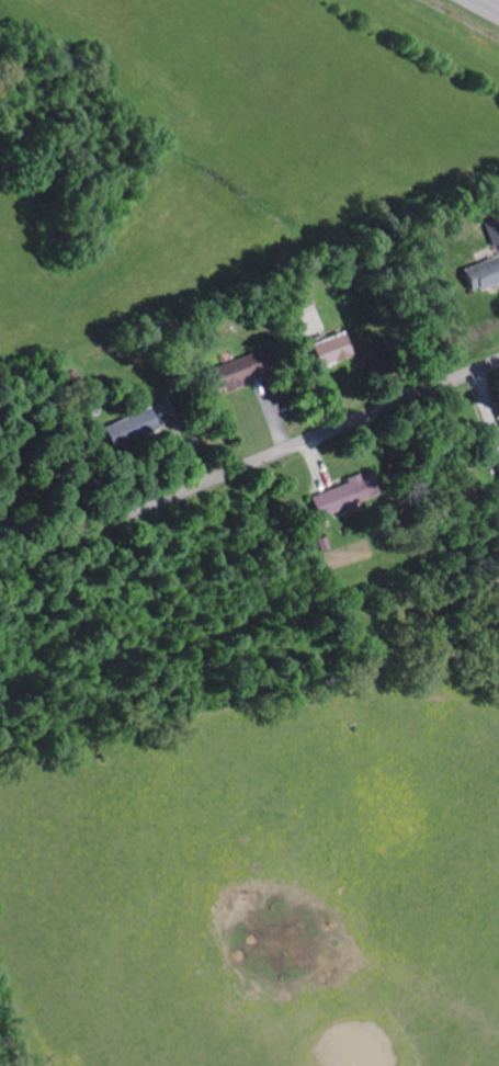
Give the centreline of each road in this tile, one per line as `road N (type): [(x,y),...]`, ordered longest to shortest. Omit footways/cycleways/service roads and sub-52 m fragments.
road 1 (residential): [(498,324),(417,341),(0,555)]

